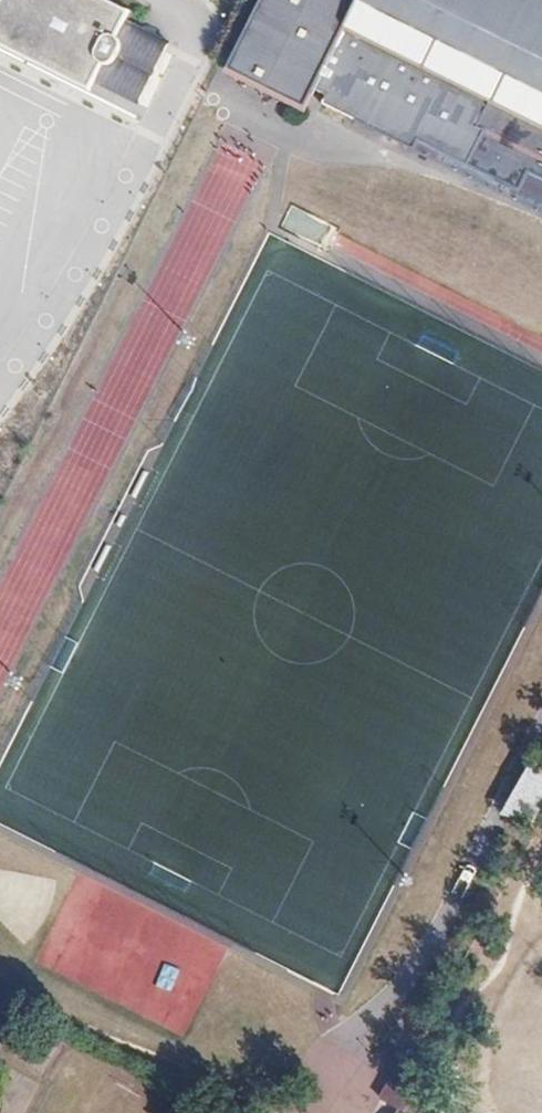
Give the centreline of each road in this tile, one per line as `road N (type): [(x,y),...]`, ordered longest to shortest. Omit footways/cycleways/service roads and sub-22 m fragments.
road 1 (track): [(541,730),(428,951),(338,1050),(347,1112)]

